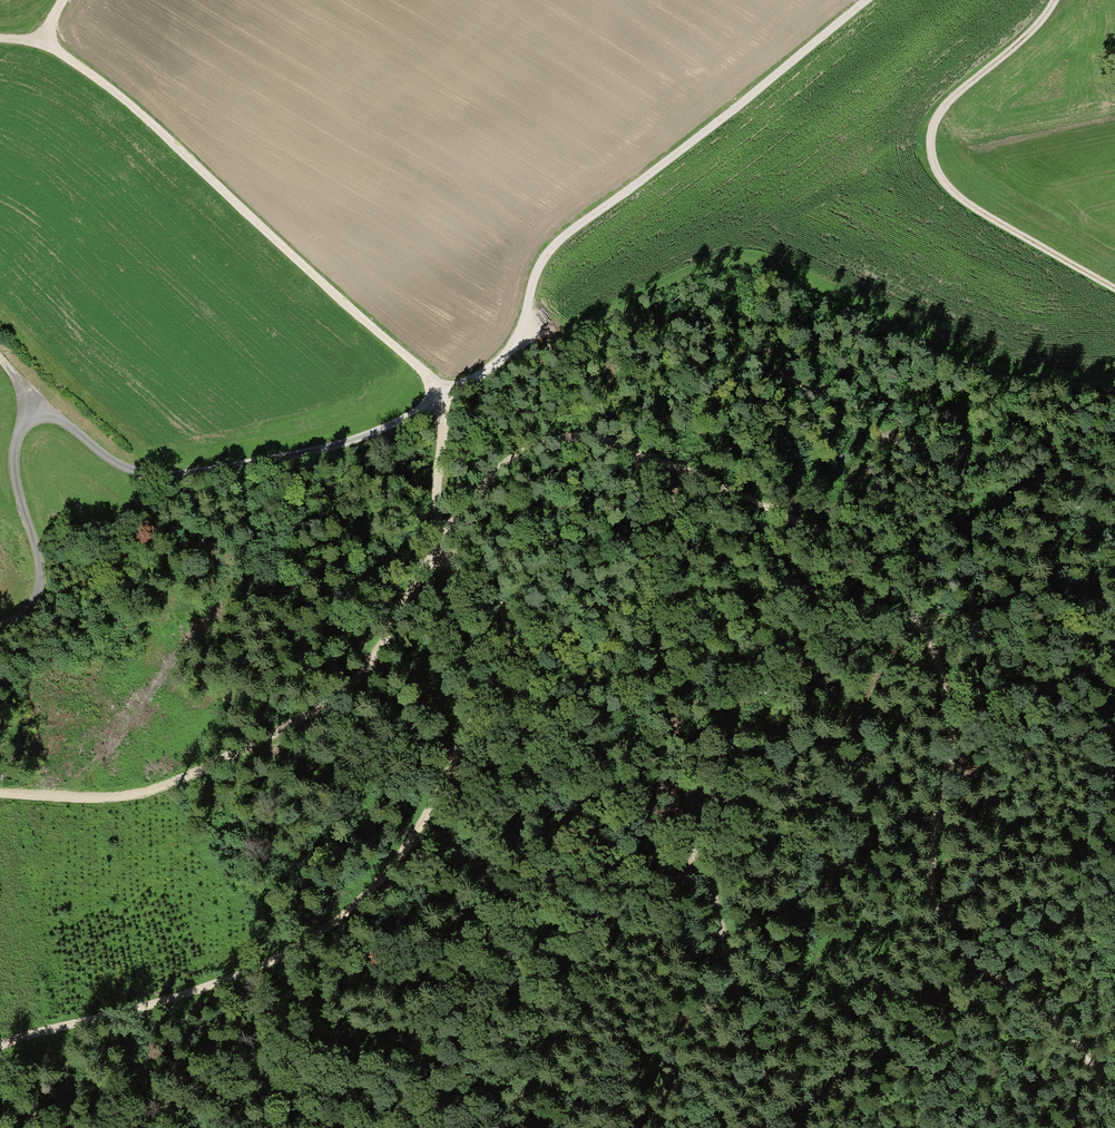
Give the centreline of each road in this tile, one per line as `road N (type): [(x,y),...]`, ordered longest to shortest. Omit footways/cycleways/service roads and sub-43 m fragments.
road 1 (track): [(0,39),(48,39),(129,104),(424,378),(440,399),(440,434),(438,553),(396,644),(375,671),(225,760),(159,783),(108,795),(0,792)]
road 2 (track): [(0,628),(38,602),(37,559),(13,474),(13,443),(25,425),(45,417),(60,422),(107,459),(153,475),(267,461),(368,436),(481,377),(509,352),(544,254),(864,0)]
road 3 (track): [(504,1127),(550,1044),(699,860),(661,583),(632,451),(595,435),(555,444),(523,457),(452,517),(434,523)]
road 4 (track): [(1101,1127),(1088,1067),(1069,1033),(1047,1009),(975,966),(941,886),(935,826),(947,746),(941,691),(910,615),(882,580),(837,549),(632,451)]
road 5 (track): [(0,1053),(245,977),(322,938),(391,869),(486,705),(500,659),(495,606),(484,581),(458,557),(438,553)]
road 6 (track): [(1053,0),(940,108),(929,162),(950,194),(1114,291)]
road 7 (track): [(803,1127),(779,1099),(699,860)]
road 8 (track): [(947,746),(1114,584)]

